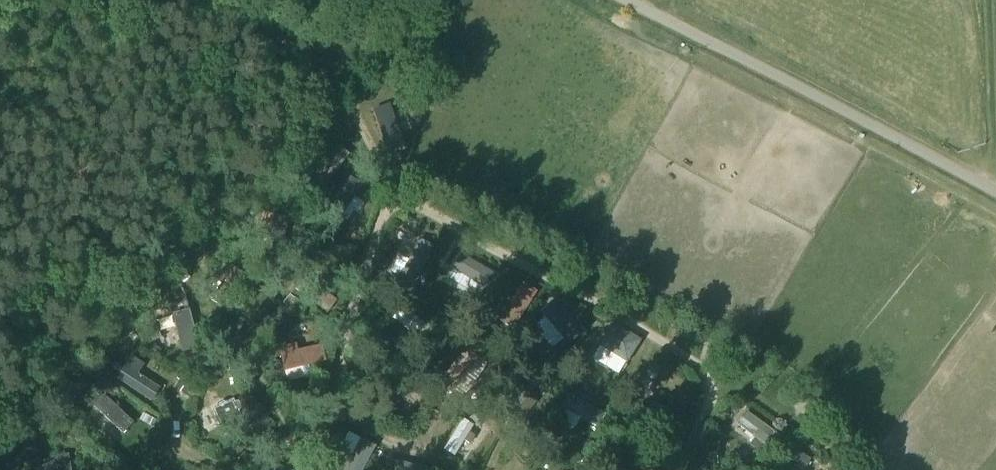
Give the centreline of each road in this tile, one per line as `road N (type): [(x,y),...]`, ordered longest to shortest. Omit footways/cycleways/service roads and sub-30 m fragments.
road 1 (track): [(680,469),(710,401),(710,382),(692,361),(389,194),(359,119),(355,57)]
road 2 (track): [(0,423),(355,57)]
road 3 (unclassified): [(995,192),(625,0)]
road 4 (track): [(304,469),(300,460),(339,383),(389,194)]
road 5 (track): [(199,0),(305,13),(331,28),(355,57)]
road 6 (track): [(466,469),(330,408)]

